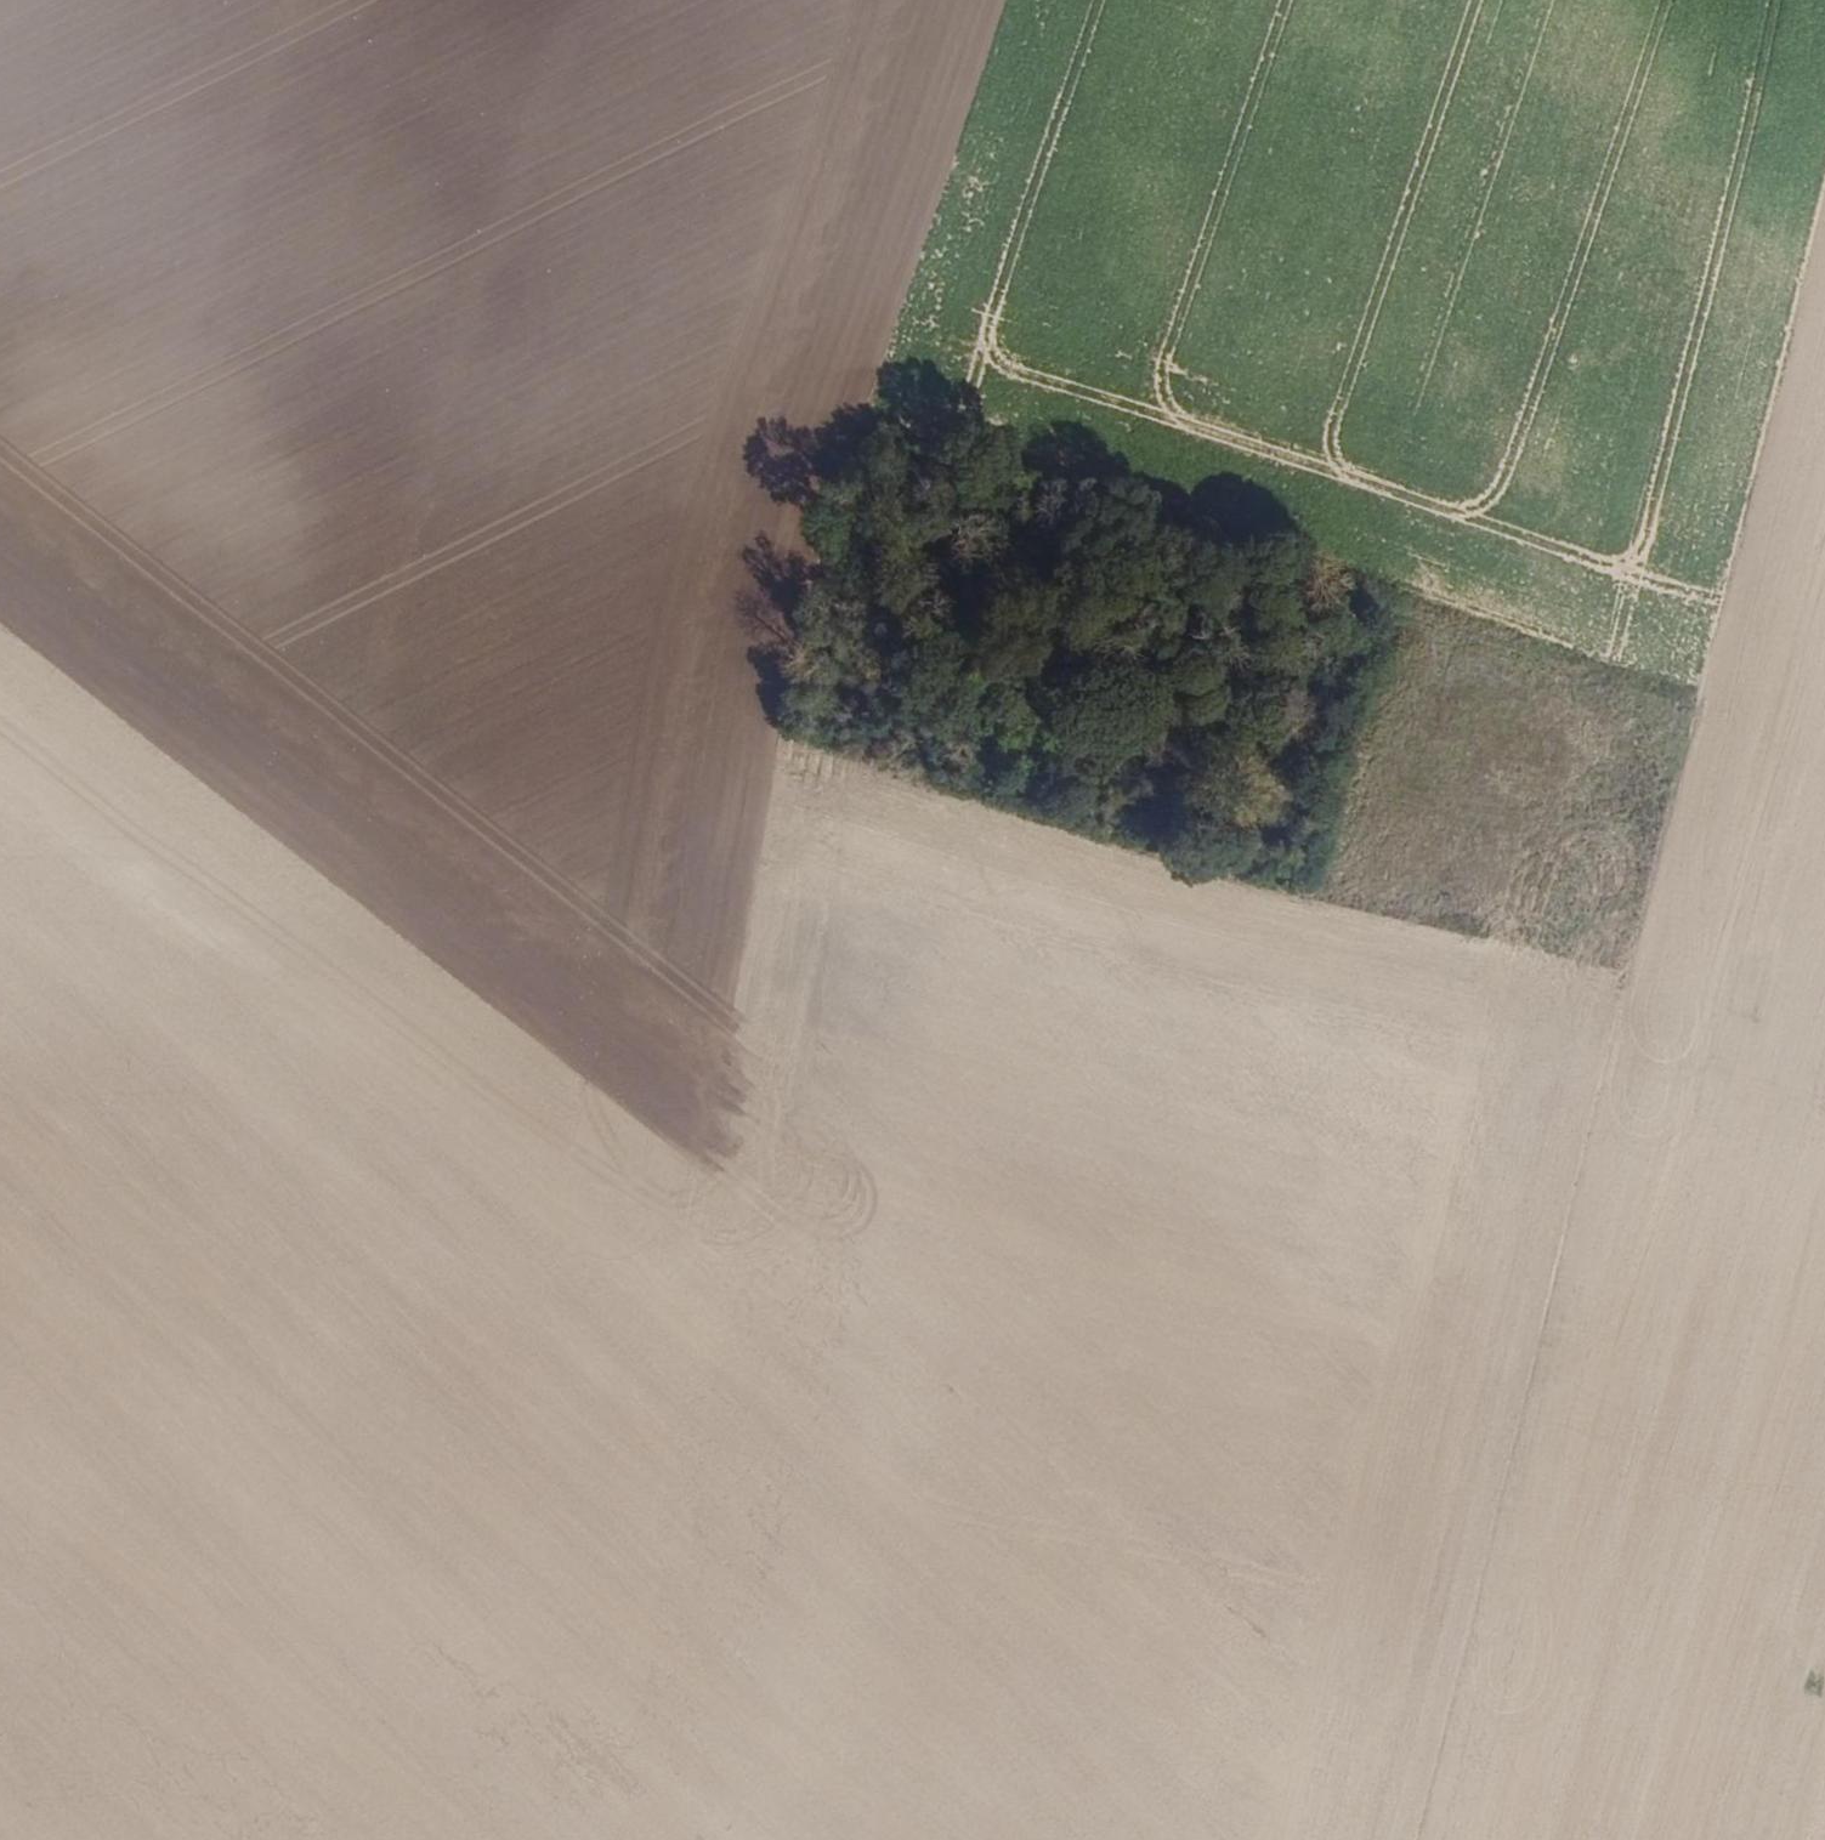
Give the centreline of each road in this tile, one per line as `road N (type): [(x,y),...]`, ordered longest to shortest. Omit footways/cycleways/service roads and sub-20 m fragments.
road 1 (track): [(1390,1839),(1520,1448),(1824,166)]

